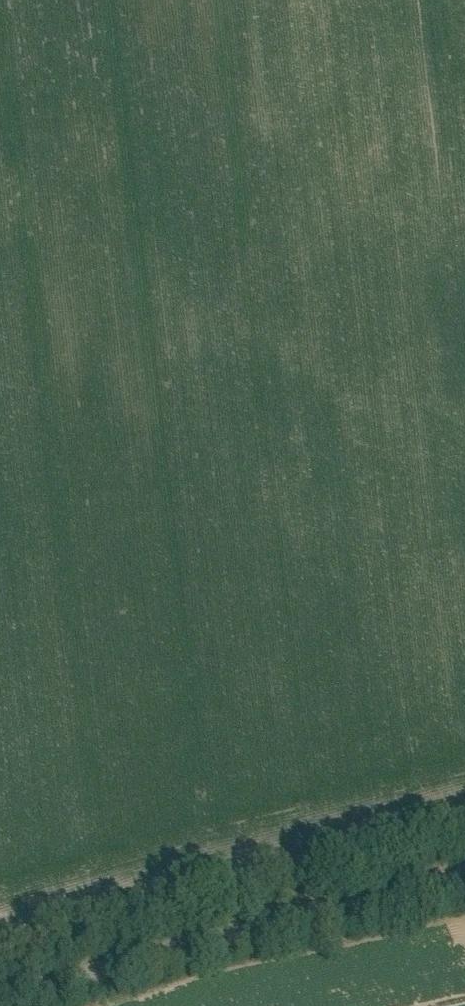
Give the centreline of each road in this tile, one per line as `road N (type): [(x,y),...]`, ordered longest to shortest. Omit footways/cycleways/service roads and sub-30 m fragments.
road 1 (unclassified): [(464,874),(0,998)]

